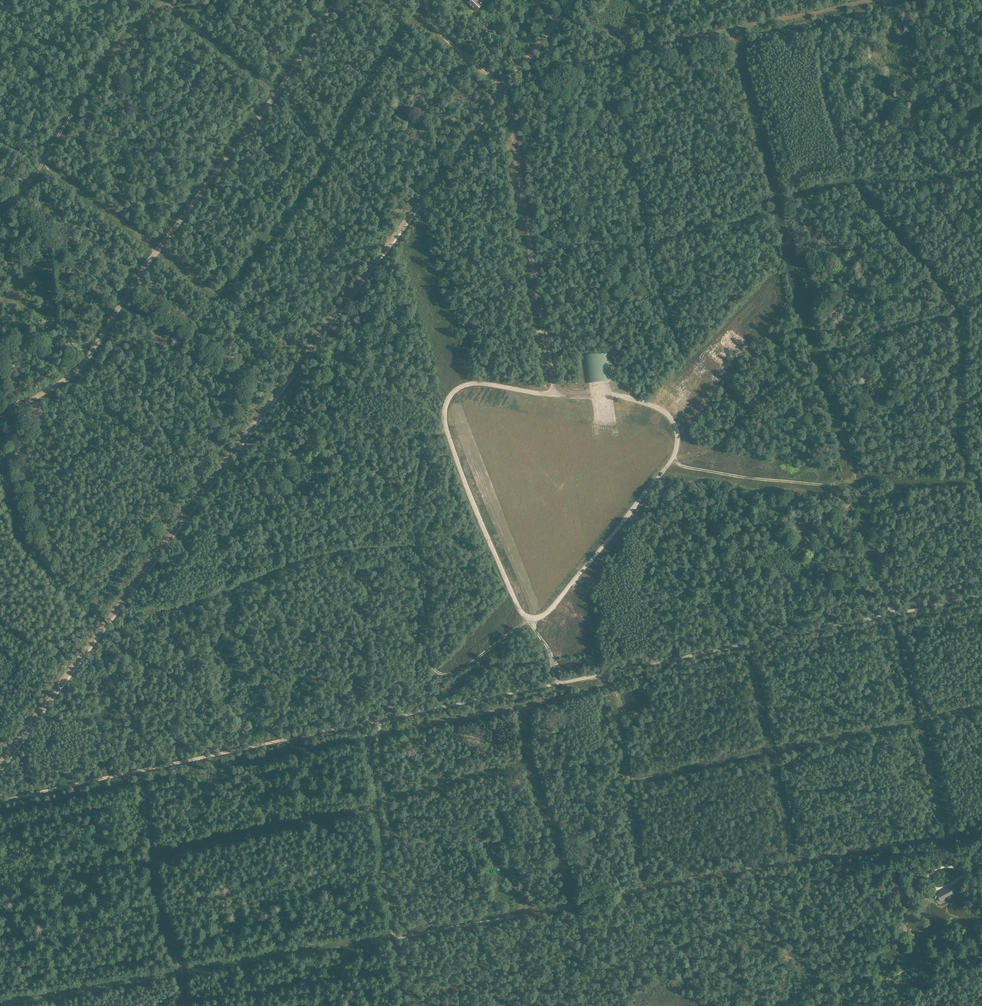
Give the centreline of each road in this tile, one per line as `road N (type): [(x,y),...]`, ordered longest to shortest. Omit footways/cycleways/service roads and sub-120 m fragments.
road 1 (track): [(0,801),(981,596)]
road 2 (track): [(981,821),(932,840),(668,883),(617,900),(0,1004)]
road 3 (track): [(0,764),(570,0)]
road 4 (track): [(530,617),(514,597),(458,463),(445,421),(449,398),(480,384),(612,395),(659,408),(676,429),(673,457),(552,607),(532,617)]
road 5 (track): [(646,888),(611,687),(376,733),(389,829),(464,851),(505,832)]
road 6 (track): [(727,30),(741,45),(892,614)]
road 7 (track): [(503,90),(919,0)]
road 8 (track): [(875,0),(511,78)]
road 9 (track): [(530,617),(453,674),(430,663),(413,521),(424,449),(447,430)]
road 10 (track): [(981,707),(629,782)]
road 11 (track): [(557,393),(508,89)]
road 12 (track): [(379,720),(369,751),(402,1005)]
road 13 (track): [(142,770),(157,892),(186,1005)]
road 14 (track): [(376,808),(153,854)]
road 15 (track): [(949,836),(895,627)]
road 16 (track): [(571,908),(557,839),(529,766),(523,706)]
road 17 (track): [(794,862),(750,659)]
road 18 (track): [(857,481),(749,478),(669,463)]
road 19 (track): [(529,766),(385,797)]

